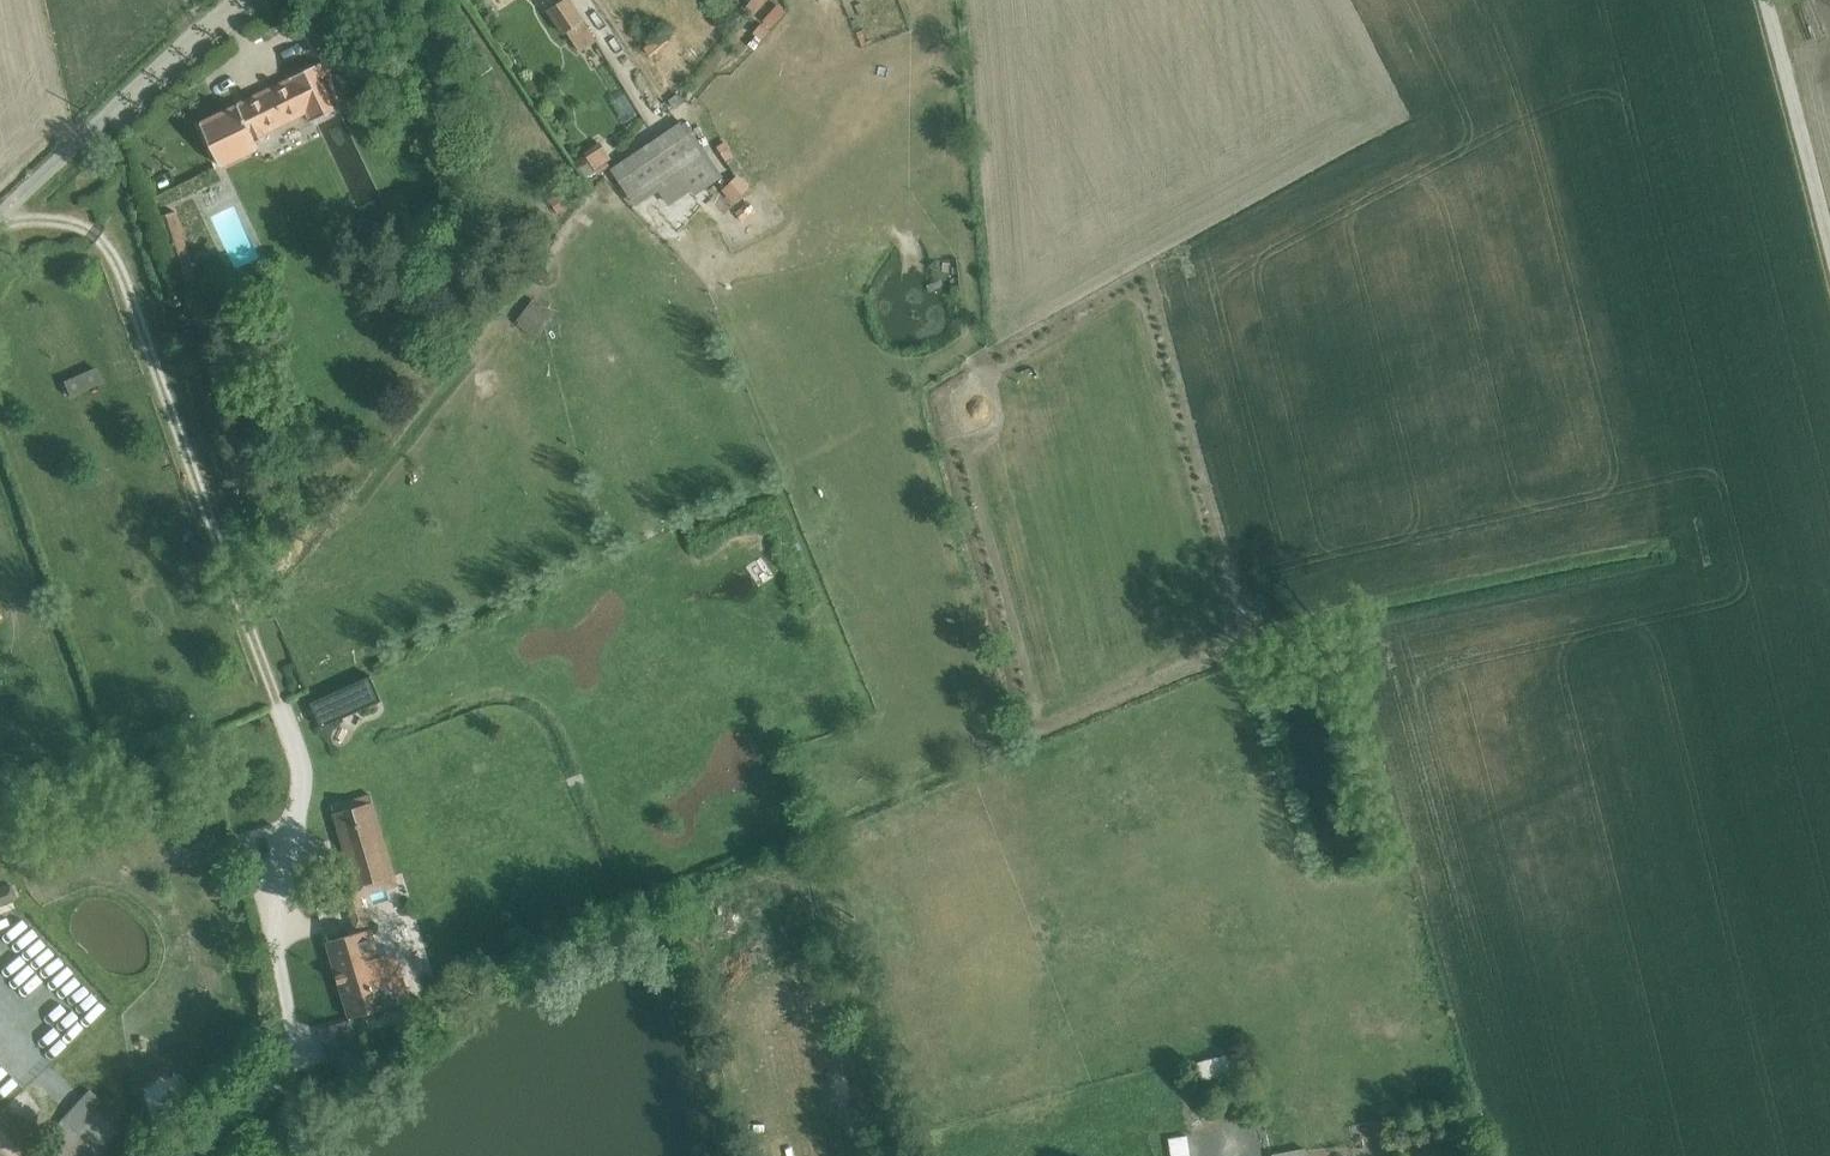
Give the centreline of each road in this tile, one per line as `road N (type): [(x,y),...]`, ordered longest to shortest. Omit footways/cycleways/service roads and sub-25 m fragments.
road 1 (unclassified): [(0,212),(238,0)]
road 2 (track): [(1768,0),(1829,247)]

